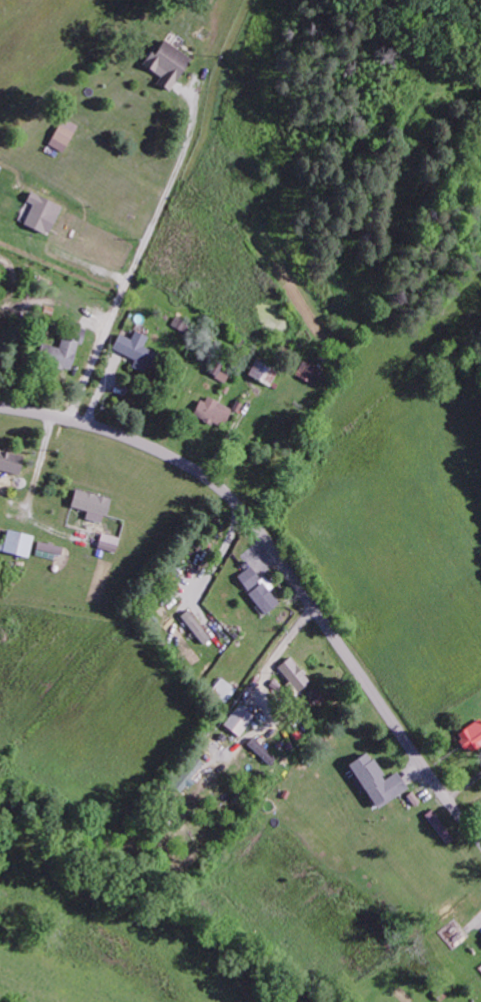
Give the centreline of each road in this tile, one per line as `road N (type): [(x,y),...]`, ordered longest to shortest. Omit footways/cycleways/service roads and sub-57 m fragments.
road 1 (residential): [(480,842),(232,500),(146,445),(0,407)]

